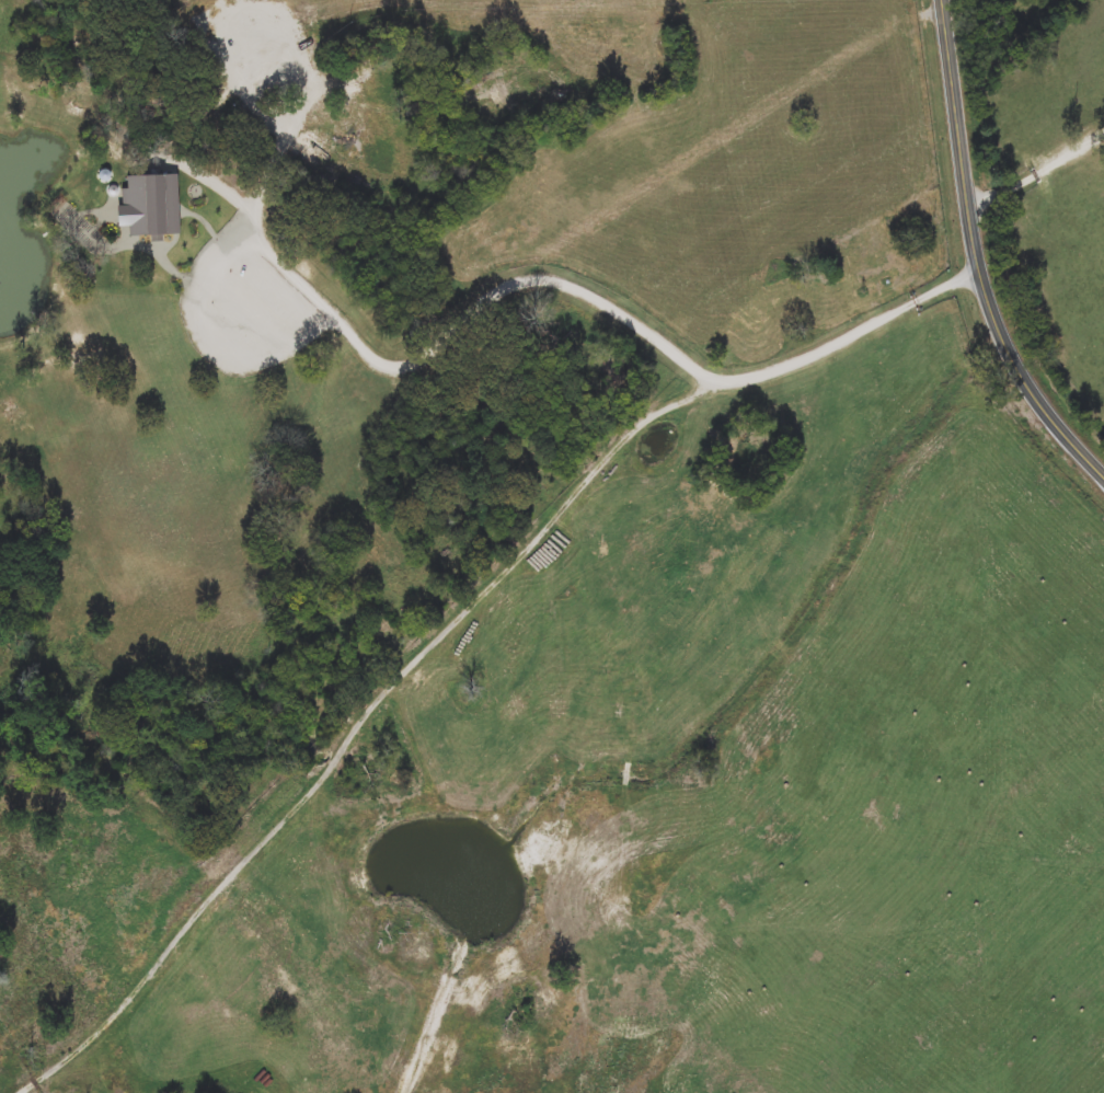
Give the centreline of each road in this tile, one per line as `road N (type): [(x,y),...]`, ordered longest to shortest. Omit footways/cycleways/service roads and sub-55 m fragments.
road 1 (tertiary): [(1103,472),(1035,390),(996,307),(944,0)]
road 2 (residential): [(973,202),(1014,186),(1103,129)]

